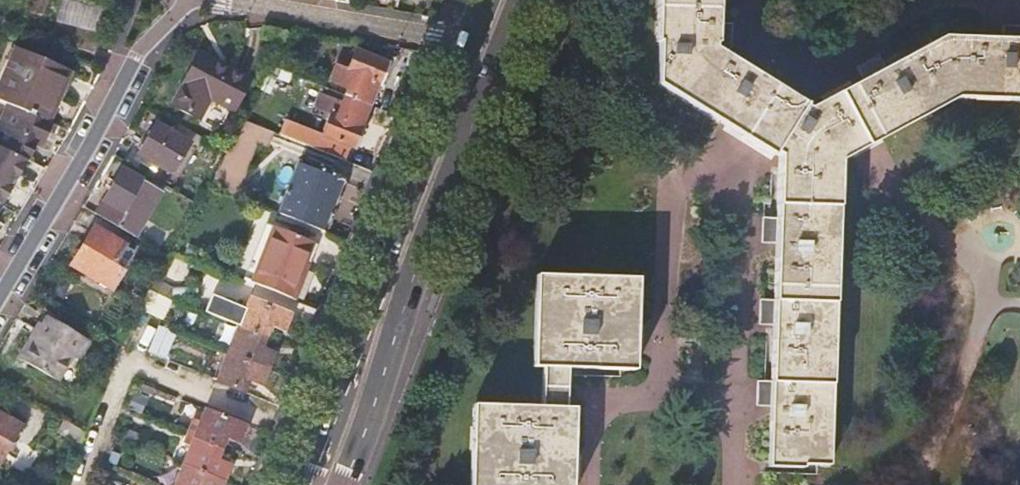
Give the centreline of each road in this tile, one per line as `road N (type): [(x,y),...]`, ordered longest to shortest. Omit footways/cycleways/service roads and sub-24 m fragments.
road 1 (secondary): [(344,484),(415,276),(524,0)]
road 2 (secondary): [(457,46),(285,484)]
road 3 (residential): [(0,301),(136,53),(191,0)]
road 4 (residential): [(457,46),(228,0)]

